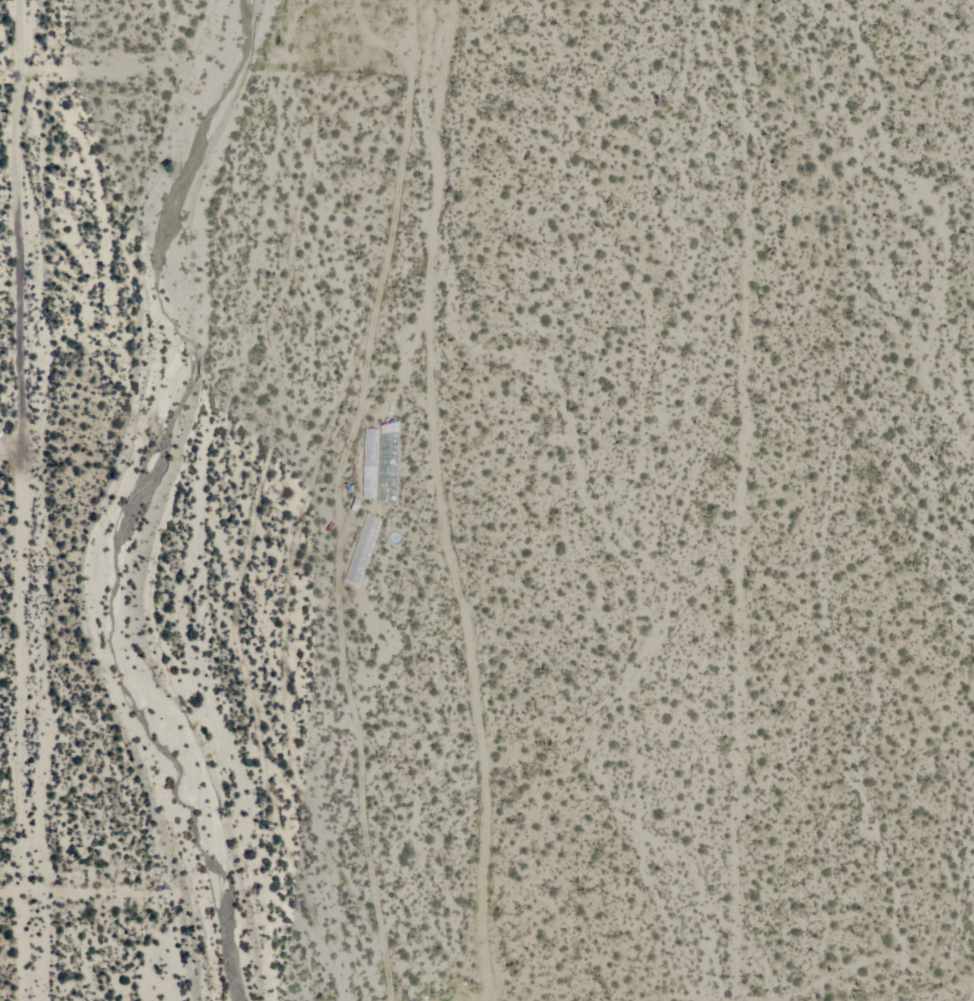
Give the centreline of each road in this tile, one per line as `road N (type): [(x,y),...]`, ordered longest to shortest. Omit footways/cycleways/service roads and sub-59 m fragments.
road 1 (residential): [(26,0),(27,1000)]
road 2 (residential): [(0,70),(196,64)]

